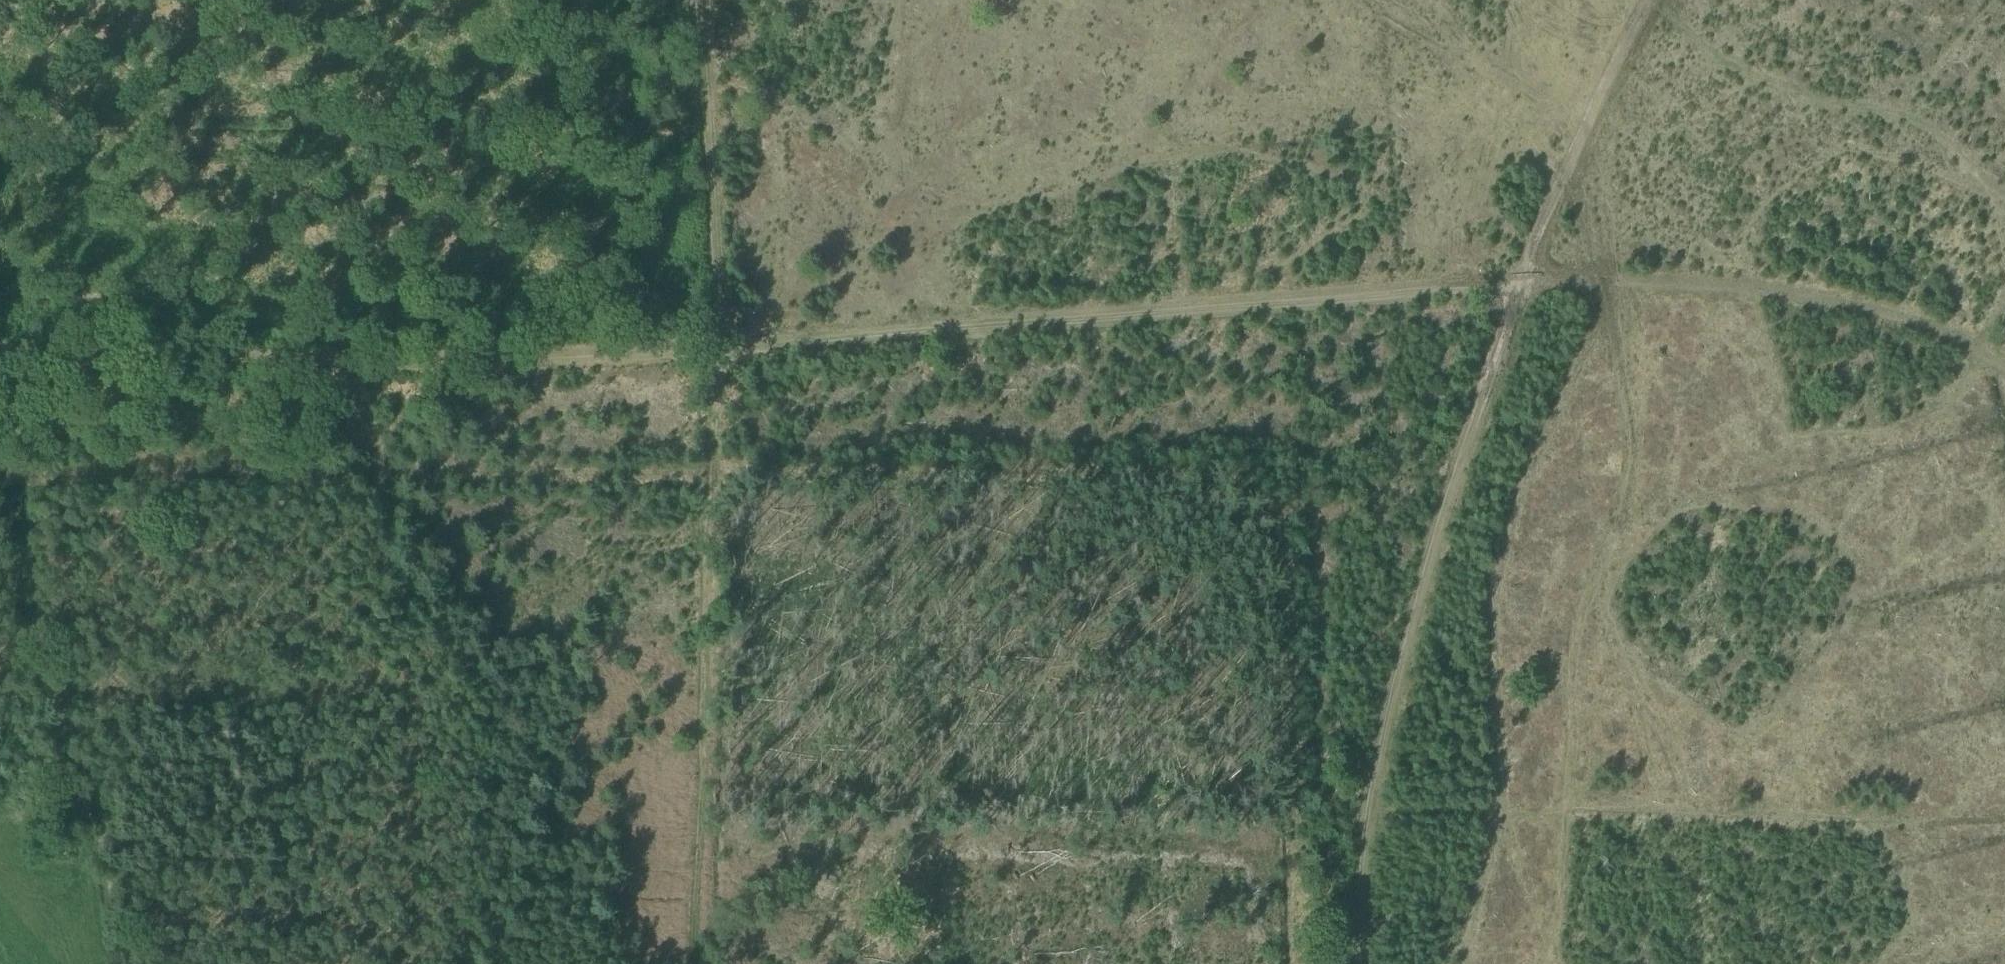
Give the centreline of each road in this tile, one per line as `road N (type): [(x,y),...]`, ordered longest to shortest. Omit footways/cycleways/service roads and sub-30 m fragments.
road 1 (track): [(678,0),(703,336),(1537,274),(1446,485),(1367,809),(1356,963)]

